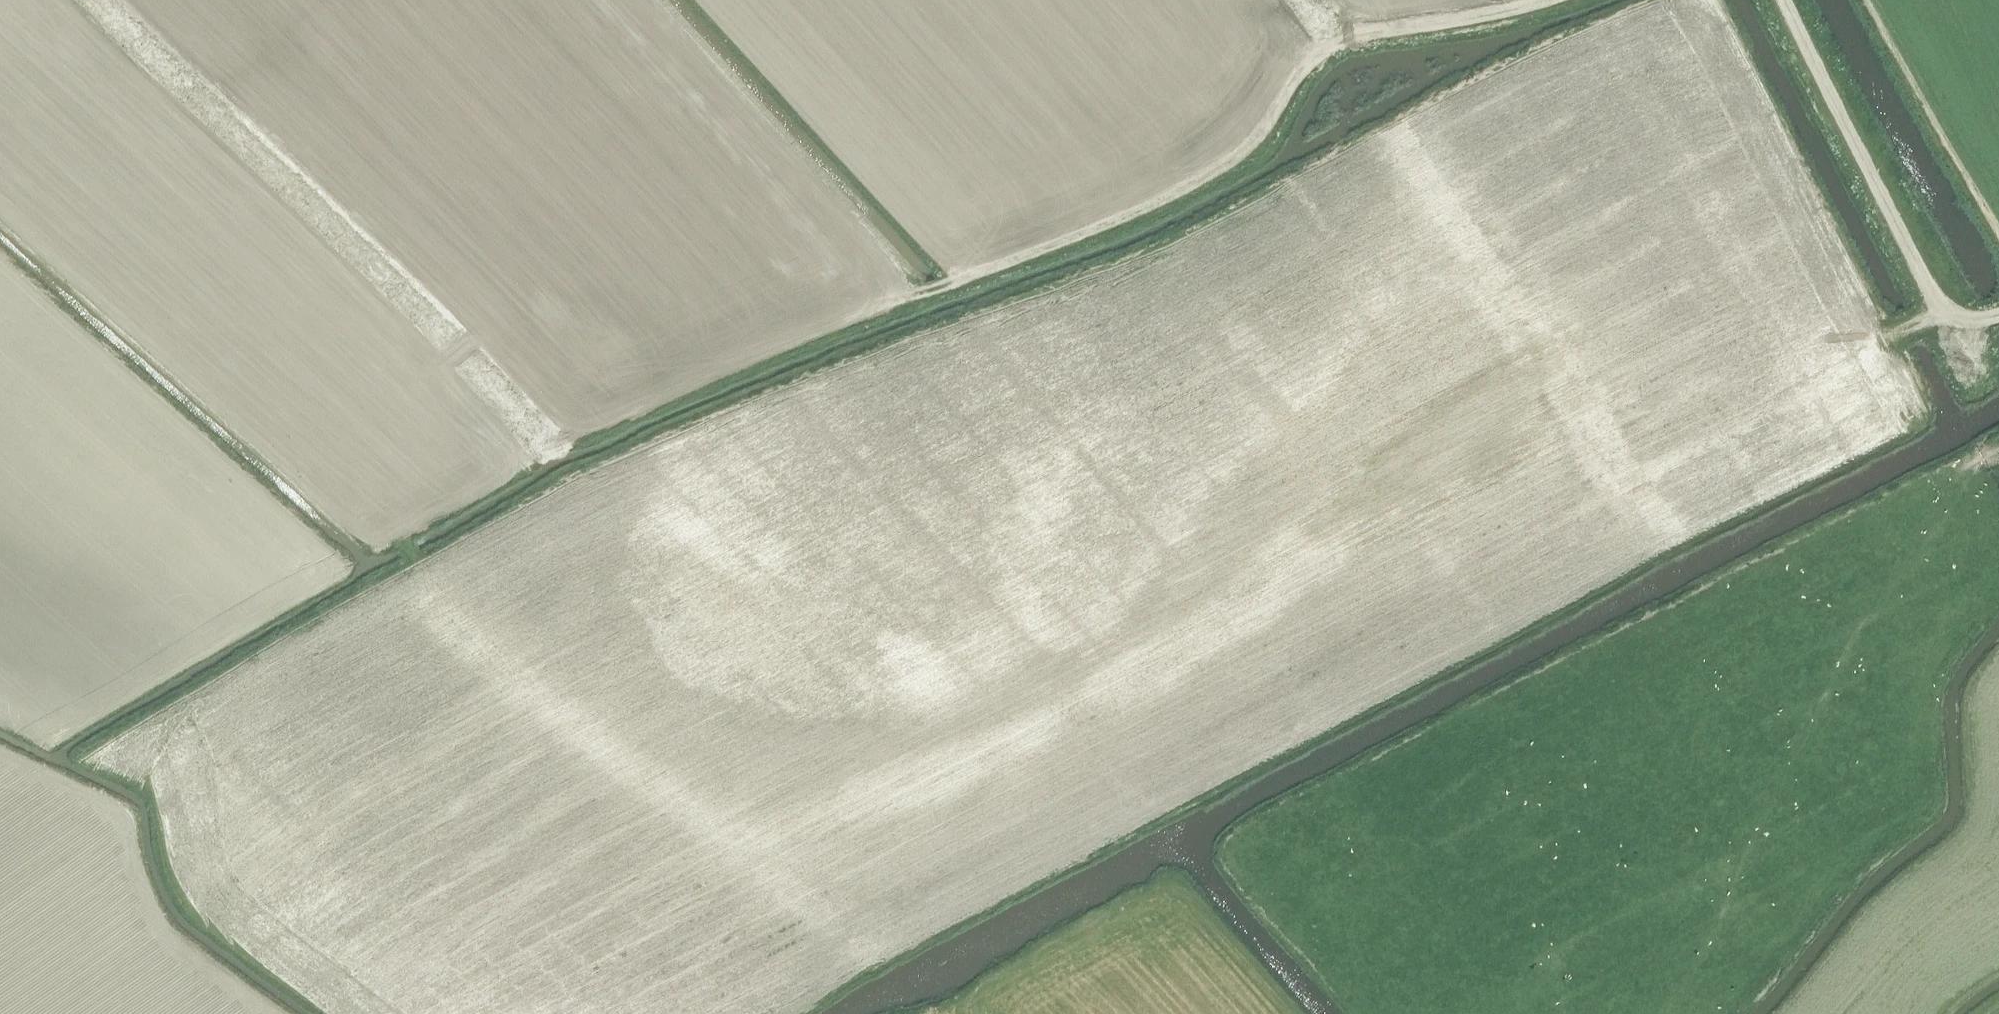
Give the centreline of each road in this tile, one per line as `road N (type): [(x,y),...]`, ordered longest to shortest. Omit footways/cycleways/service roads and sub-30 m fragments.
road 1 (track): [(1548,0),(1343,42),(1302,70),(1226,167),(1174,195),(913,295)]
road 2 (track): [(1950,316),(1783,0)]
road 3 (track): [(1998,316),(1859,333)]

